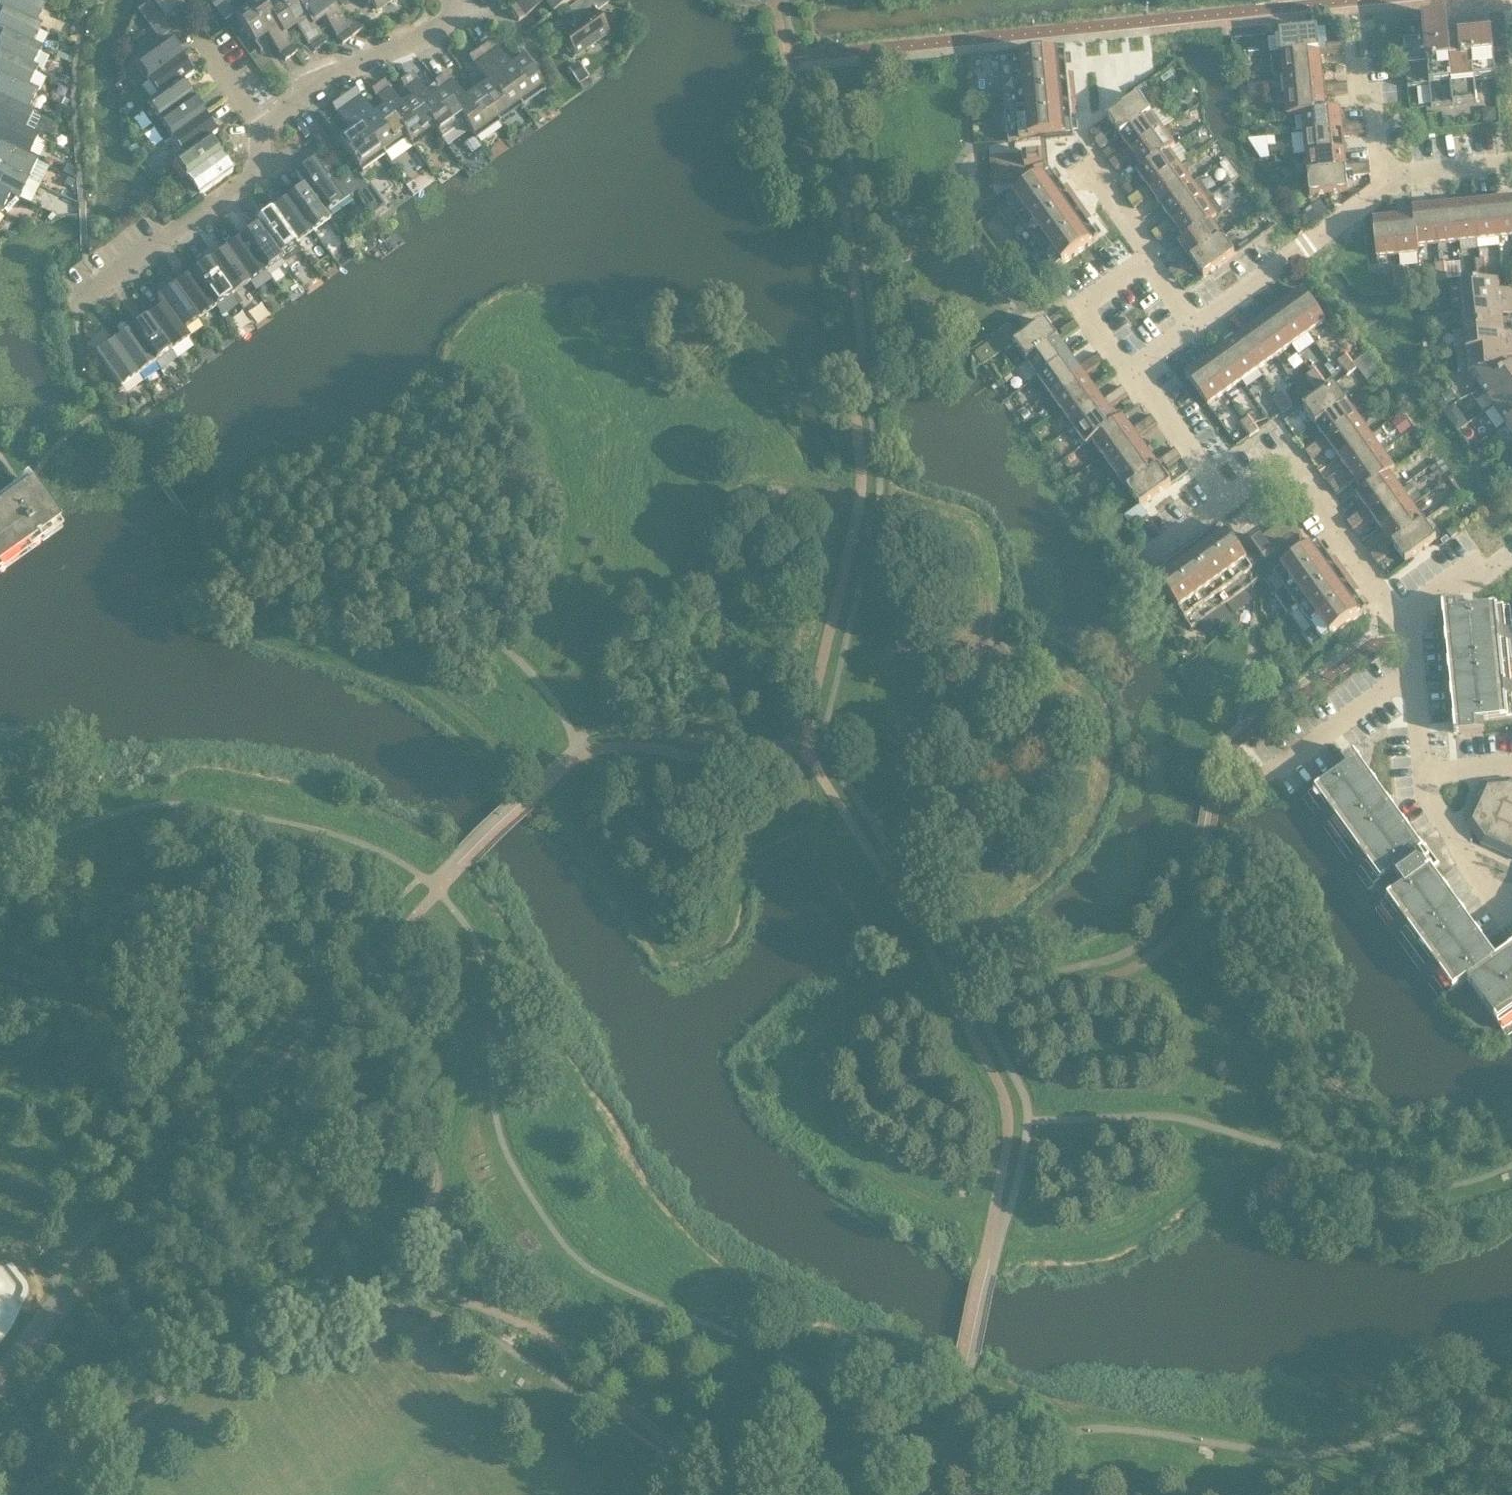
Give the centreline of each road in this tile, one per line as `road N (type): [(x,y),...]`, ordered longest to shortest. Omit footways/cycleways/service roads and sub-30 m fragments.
road 1 (residential): [(77,307),(254,178),(266,133),(306,95),(427,32),(448,18),(449,0)]
road 2 (residential): [(1231,498),(1288,455),(1385,604),(1411,618)]
road 3 (residential): [(1146,260),(1080,307),(1130,376)]
road 4 (residential): [(1424,777),(1501,905),(1511,900)]
road 5 (residential): [(1130,376),(1231,498)]
road 6 (residential): [(1285,762),(1410,674)]
road 7 (residential): [(1280,268),(1328,238),(1393,179)]
road 8 (residential): [(1393,179),(1379,145),(1369,42)]

